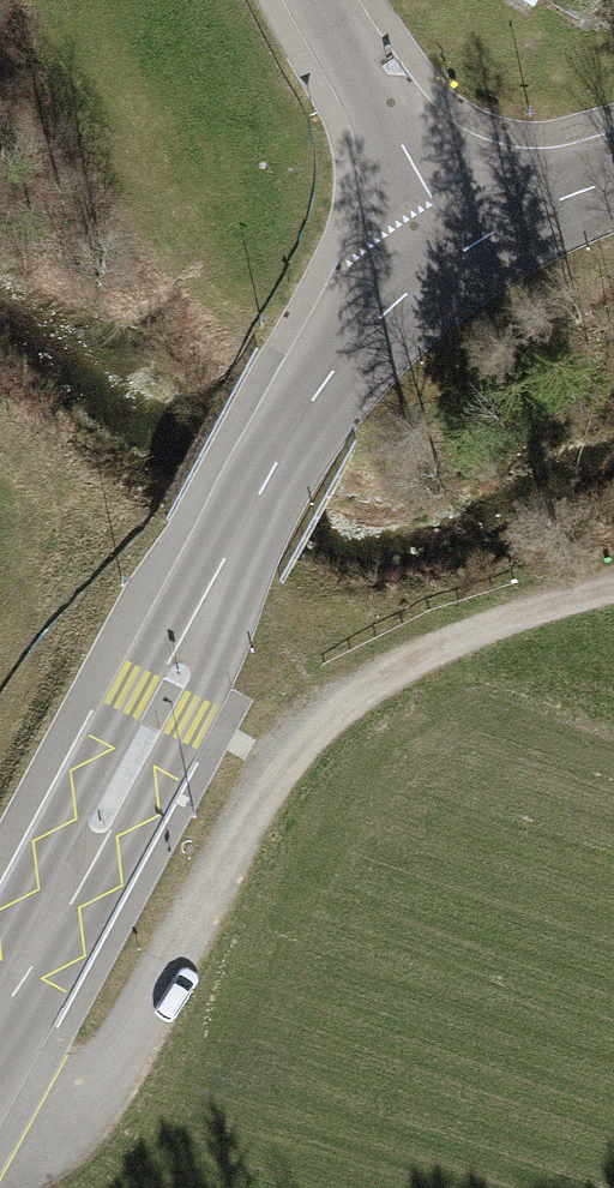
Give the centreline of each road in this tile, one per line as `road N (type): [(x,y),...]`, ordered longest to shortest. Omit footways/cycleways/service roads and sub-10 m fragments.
road 1 (track): [(613,588),(452,640),(389,670),(297,735),(252,781),(124,1033),(78,1101),(0,1145)]
road 2 (tertiary): [(0,982),(315,393),(386,315),(454,258)]
road 3 (residential): [(314,0),(454,258)]
road 4 (tertiary): [(454,258),(523,219),(613,183)]

